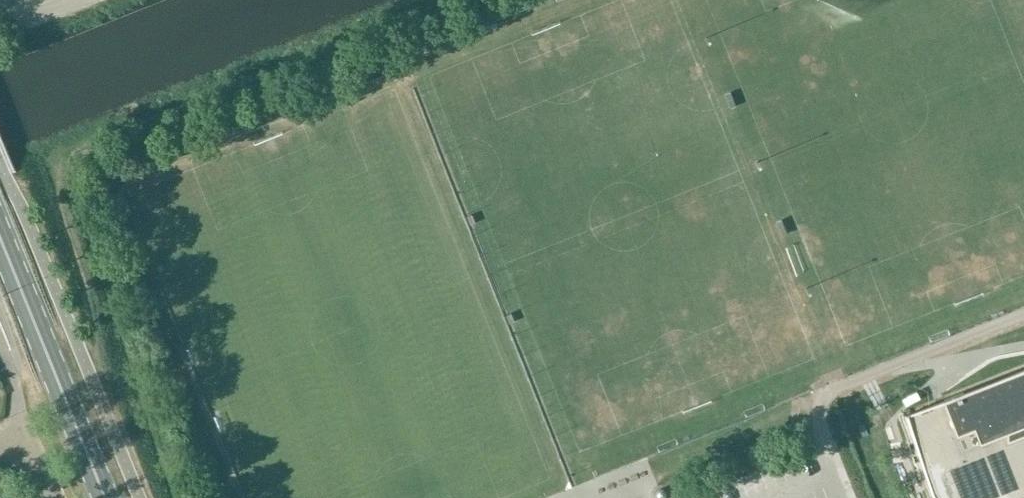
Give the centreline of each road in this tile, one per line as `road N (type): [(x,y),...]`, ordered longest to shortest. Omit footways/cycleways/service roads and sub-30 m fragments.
road 1 (secondary): [(105,497),(0,243)]

